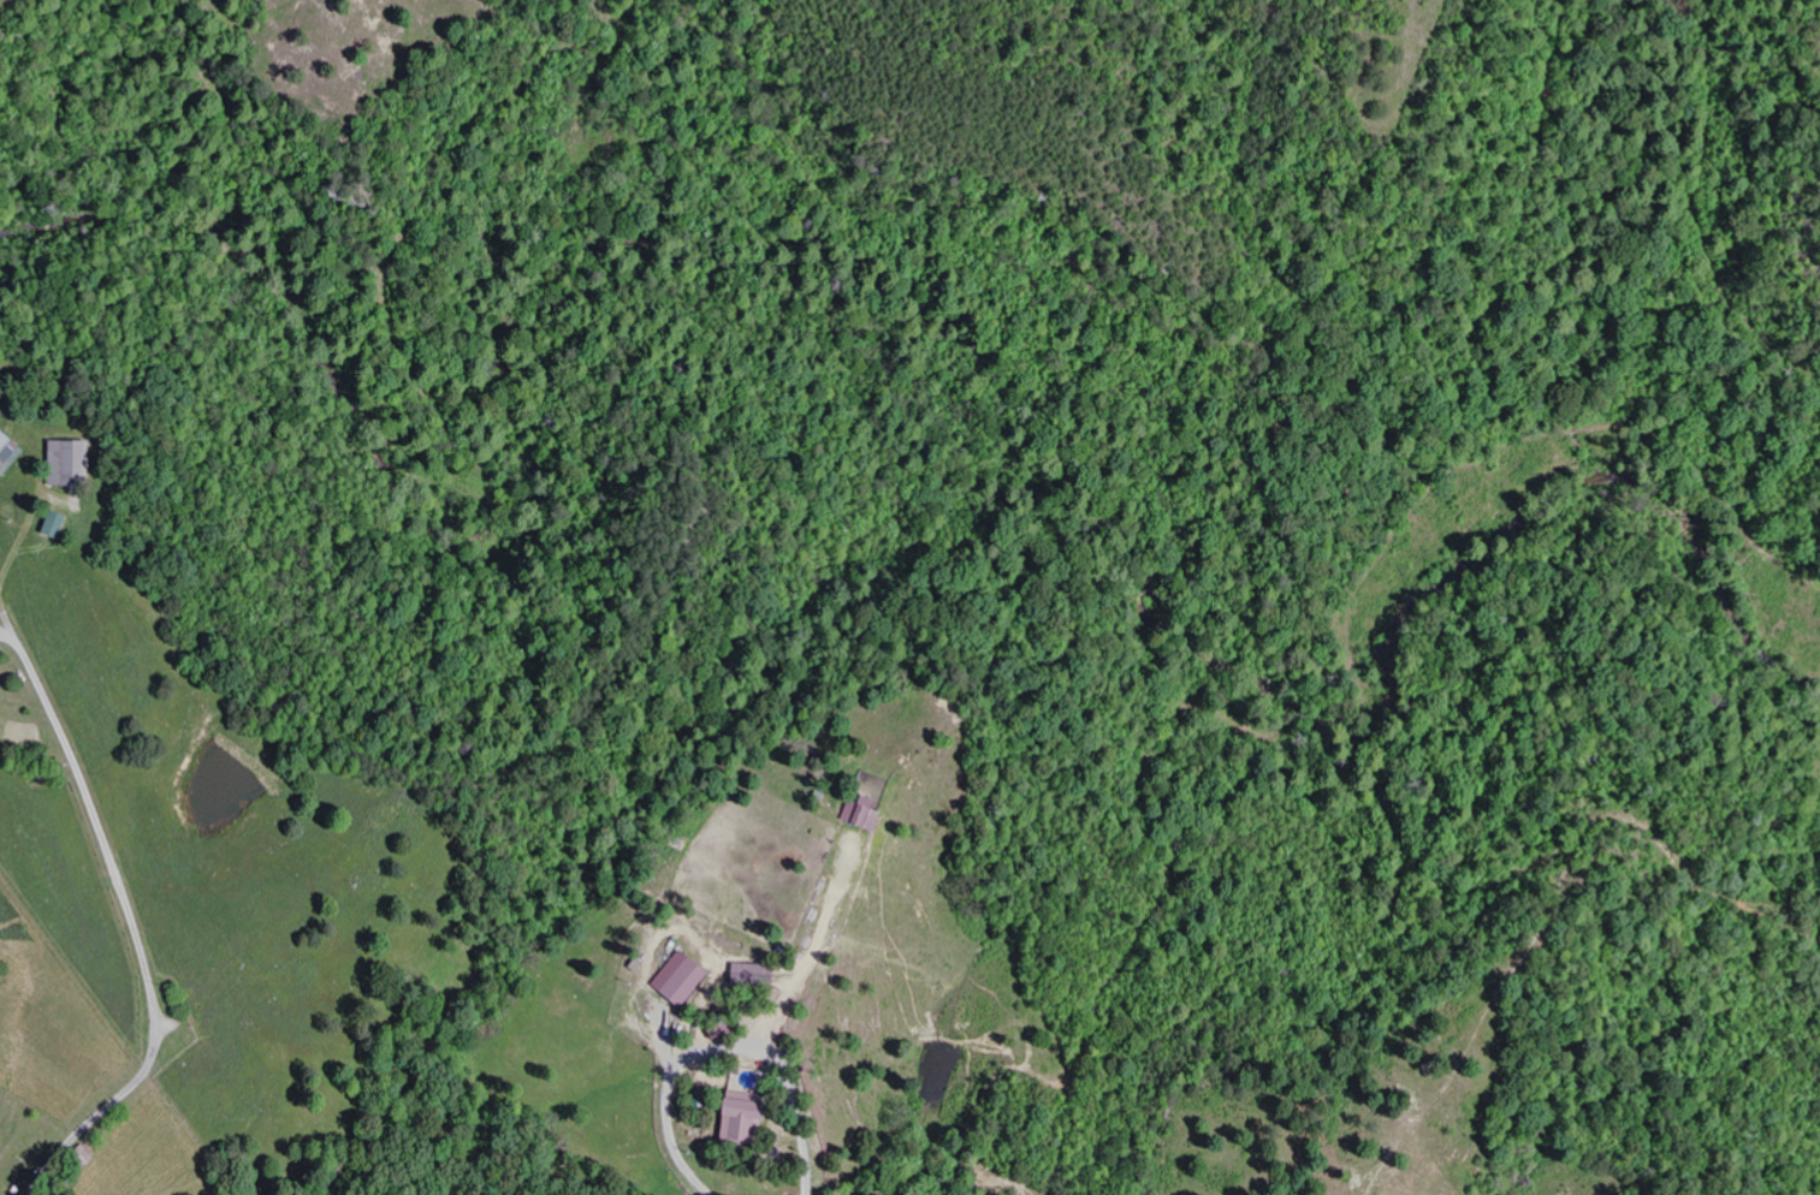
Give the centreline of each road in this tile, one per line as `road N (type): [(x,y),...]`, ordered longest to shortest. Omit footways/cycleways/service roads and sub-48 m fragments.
road 1 (residential): [(20,1194),(85,1126),(152,1081),(152,992),(11,630),(0,624)]

